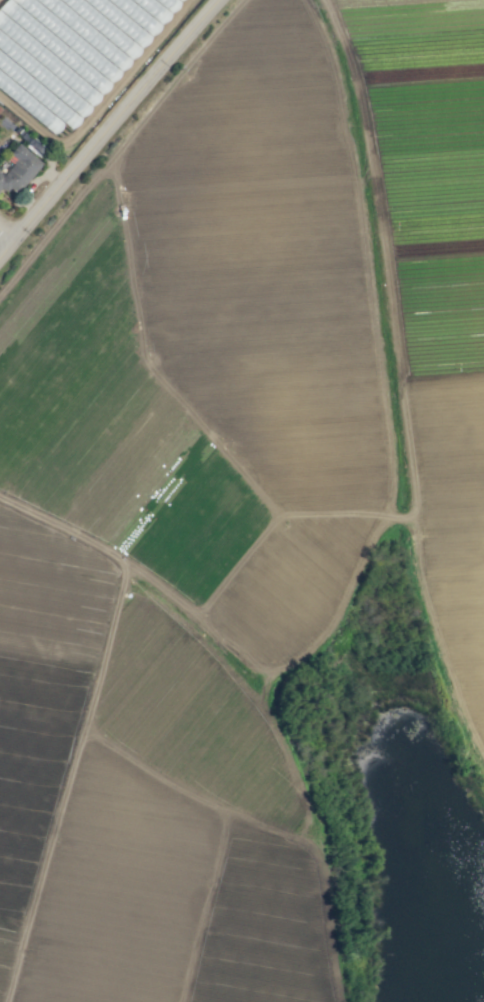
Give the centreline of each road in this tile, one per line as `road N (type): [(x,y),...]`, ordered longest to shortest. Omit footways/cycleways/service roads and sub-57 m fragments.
road 1 (tertiary): [(0,253),(218,0)]

